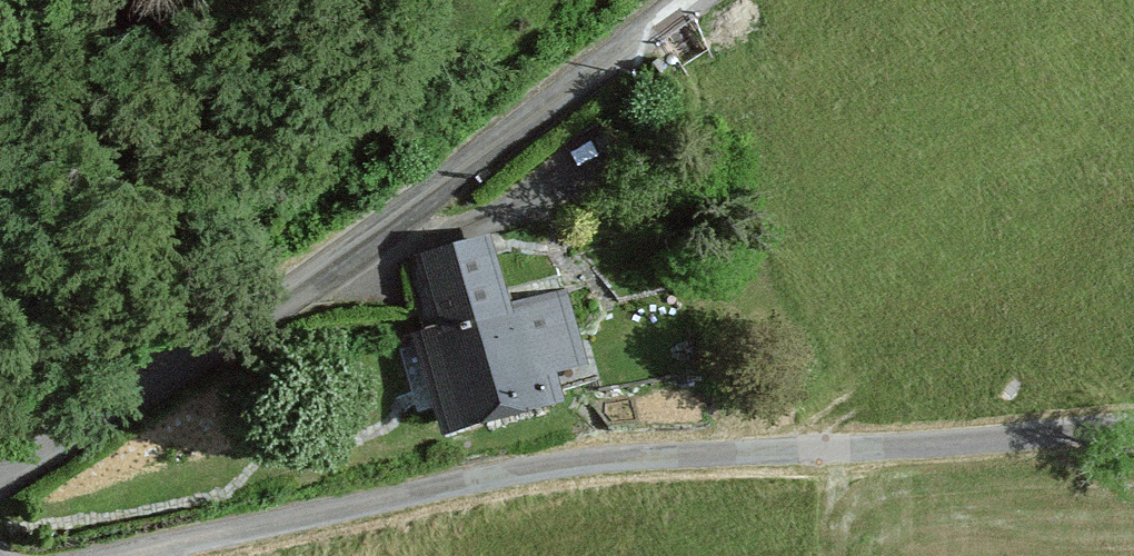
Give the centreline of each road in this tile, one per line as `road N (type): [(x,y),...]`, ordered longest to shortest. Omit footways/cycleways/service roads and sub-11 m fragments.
road 1 (unclassified): [(134,555),(574,467),(1133,436)]
road 2 (unclassified): [(688,0),(142,395),(0,486)]

